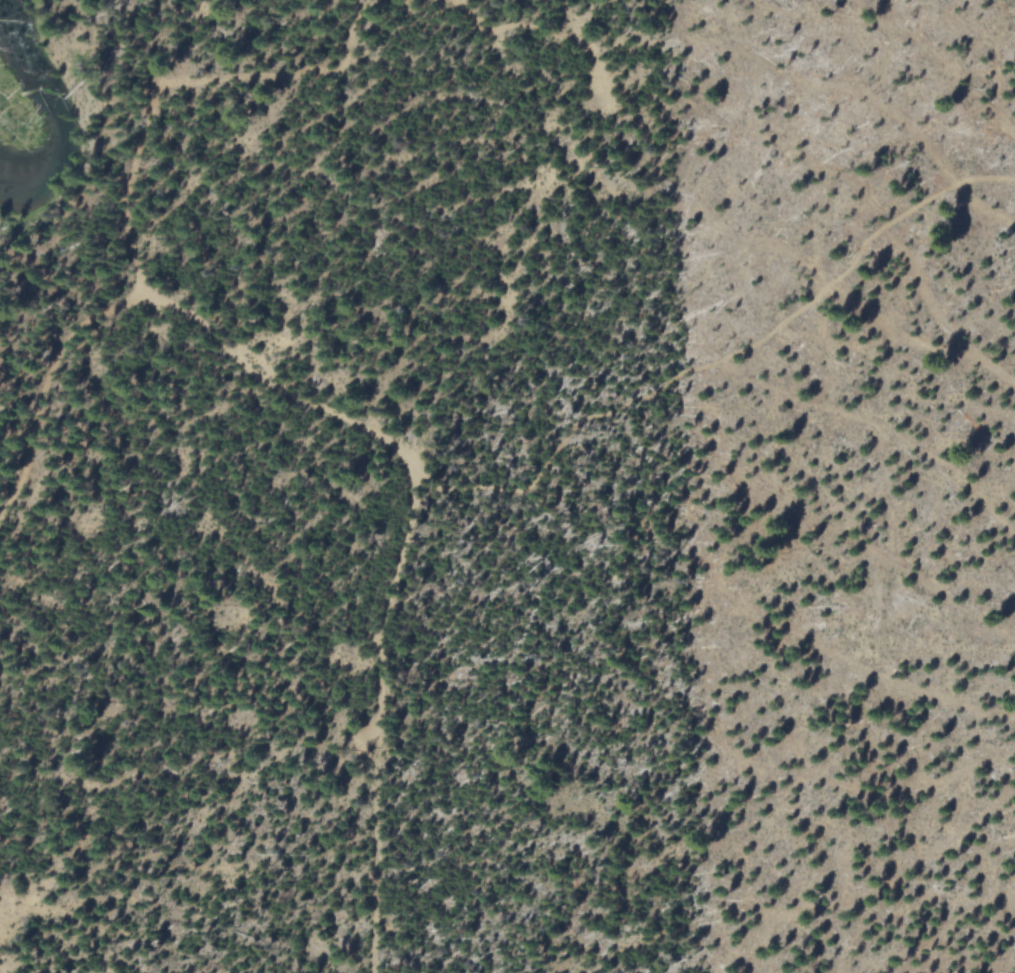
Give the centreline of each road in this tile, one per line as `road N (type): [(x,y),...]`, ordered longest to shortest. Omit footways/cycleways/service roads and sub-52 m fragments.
road 1 (track): [(312,972),(329,805),(370,640),(370,534),(110,304),(110,38),(124,0)]
road 2 (track): [(0,463),(87,310),(110,304)]

